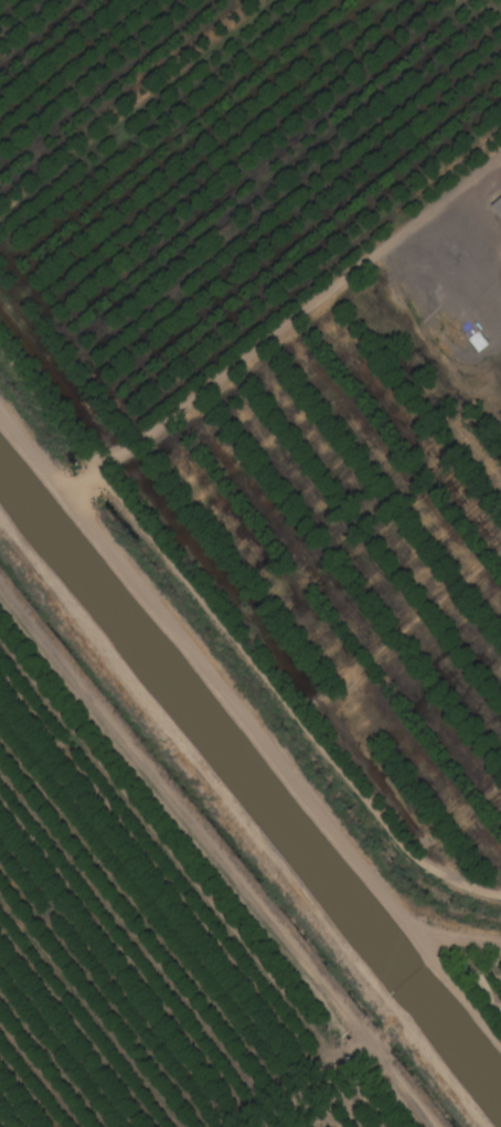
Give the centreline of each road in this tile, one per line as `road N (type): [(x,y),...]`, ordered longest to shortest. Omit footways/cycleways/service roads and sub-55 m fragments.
road 1 (residential): [(500,1041),(0,408)]
road 2 (track): [(0,520),(486,1126)]
road 3 (track): [(445,1126),(0,572)]
road 4 (track): [(67,493),(500,153)]

